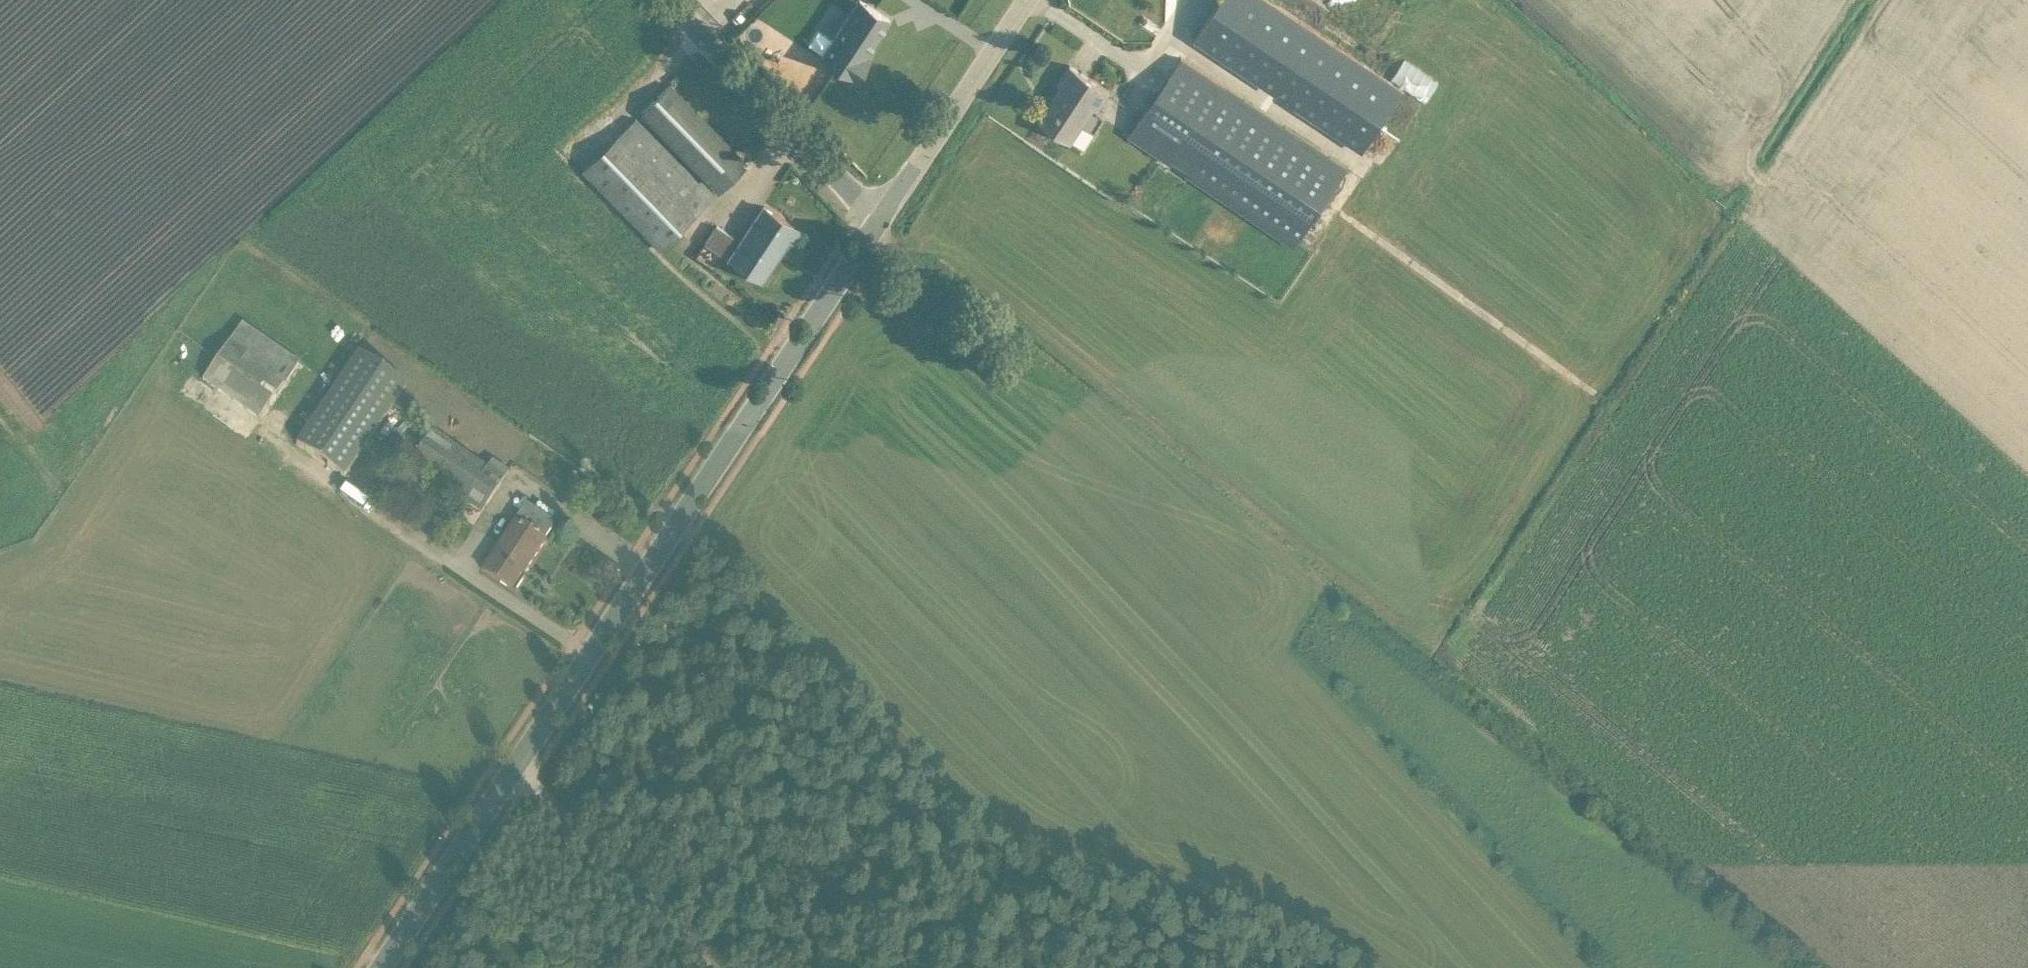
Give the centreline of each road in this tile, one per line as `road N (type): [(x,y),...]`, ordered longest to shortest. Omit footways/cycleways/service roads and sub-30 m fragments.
road 1 (tertiary): [(878,216),(379,967)]
road 2 (tertiary): [(878,216),(671,0)]
road 3 (track): [(510,771),(706,967)]
road 4 (tertiary): [(1023,0),(878,216)]

